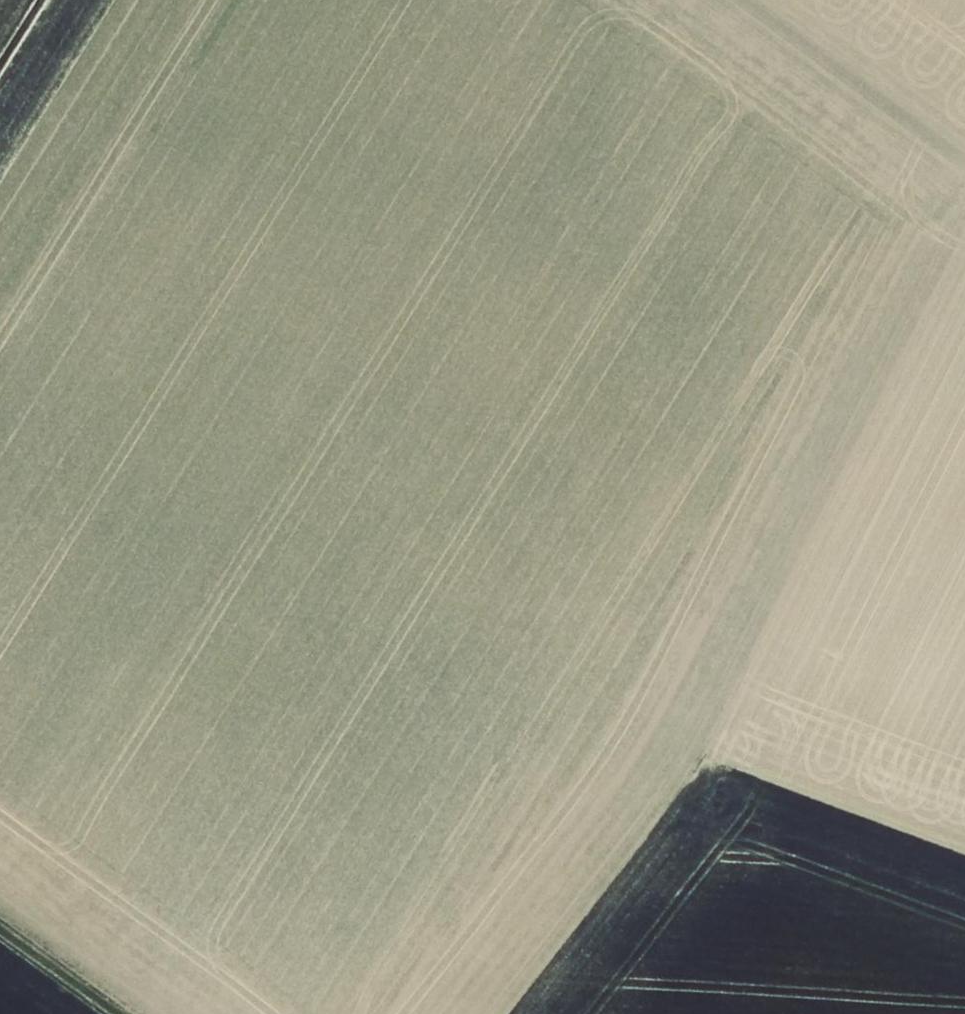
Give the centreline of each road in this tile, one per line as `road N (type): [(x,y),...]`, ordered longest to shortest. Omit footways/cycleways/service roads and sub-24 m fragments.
road 1 (track): [(0,931),(115,1013)]

